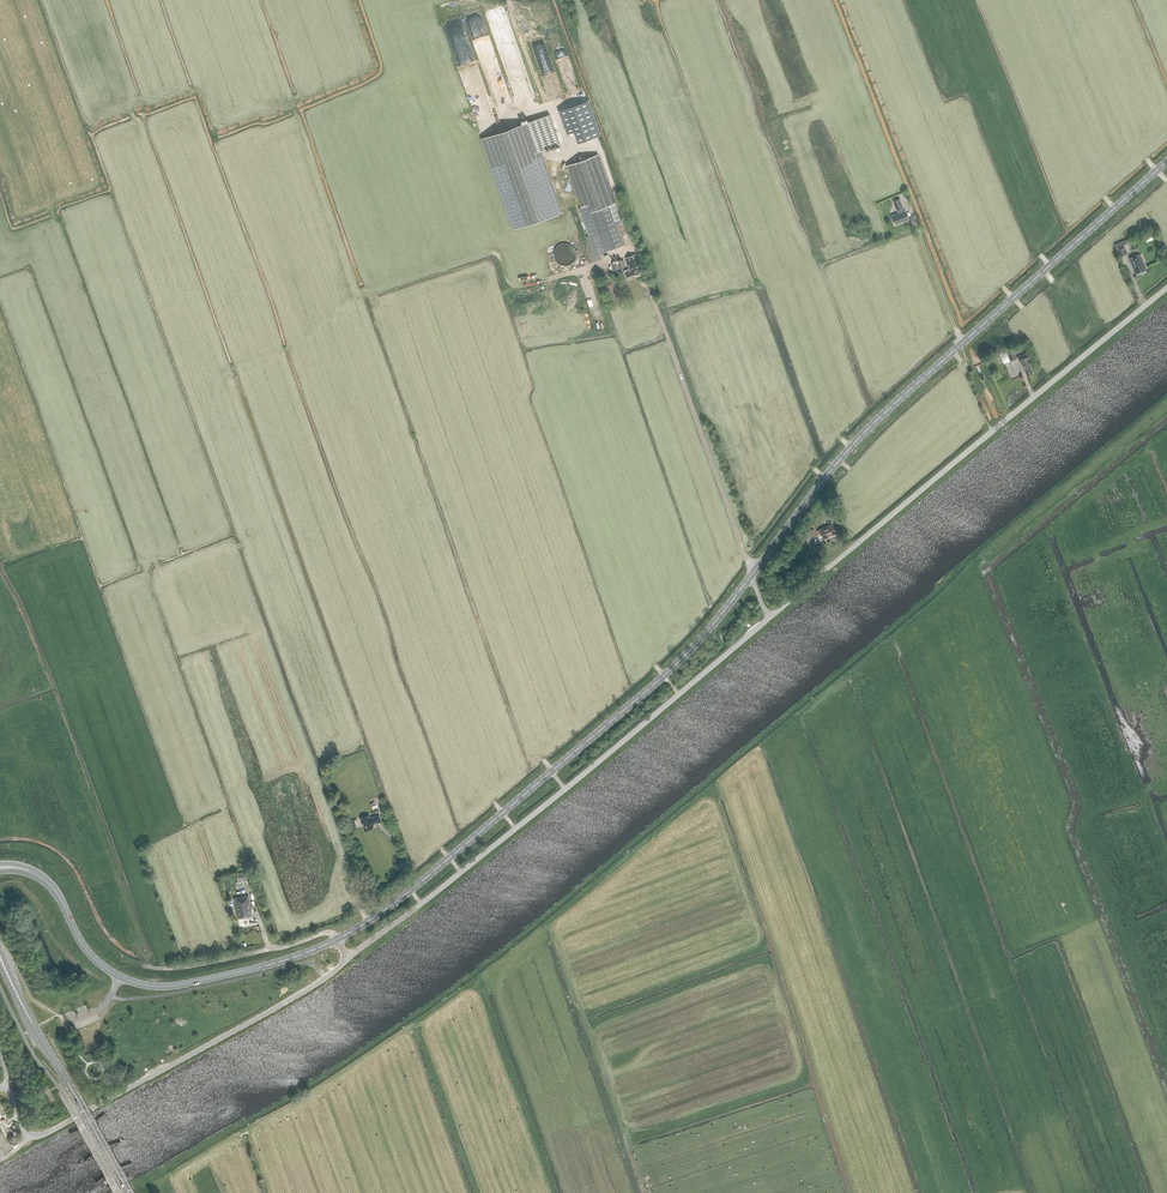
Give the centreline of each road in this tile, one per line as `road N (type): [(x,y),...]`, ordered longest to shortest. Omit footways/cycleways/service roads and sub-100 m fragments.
road 1 (tertiary): [(336,939),(396,902),(665,676),(724,614),(873,422),(1166,162)]
road 2 (unclassified): [(349,958),(616,747),(984,431),(1166,289)]
road 3 (tertiary): [(20,868),(54,890),(96,960),(142,984),(219,977),(336,939)]
road 4 (unclassified): [(28,1133),(45,1134),(285,1003),(349,958)]
road 5 (track): [(751,575),(647,281)]
road 6 (primary): [(129,1192),(21,1003)]
road 7 (track): [(961,344),(918,229)]

